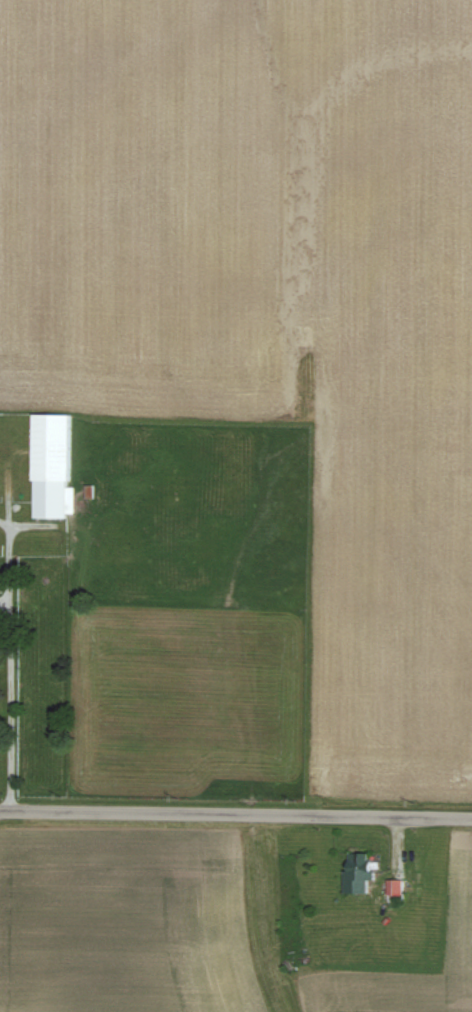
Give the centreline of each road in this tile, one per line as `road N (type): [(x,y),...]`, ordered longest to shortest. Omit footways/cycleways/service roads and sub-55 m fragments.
road 1 (tertiary): [(471,815),(0,806)]

